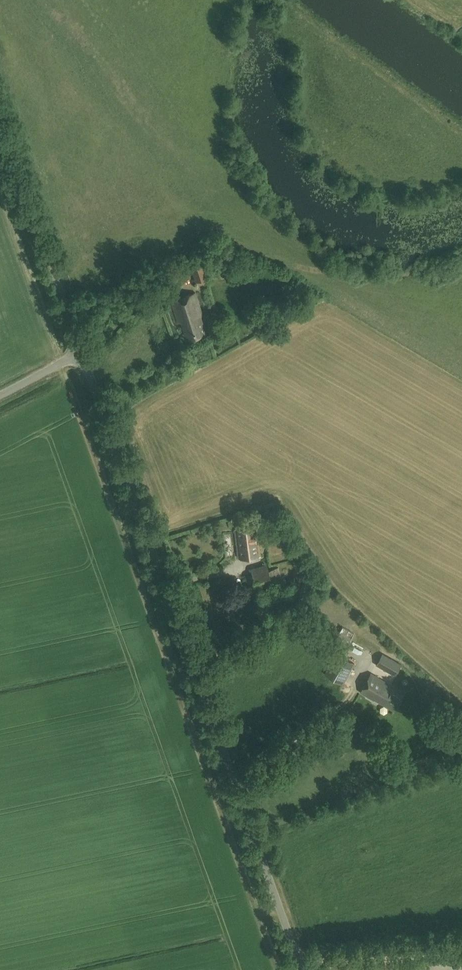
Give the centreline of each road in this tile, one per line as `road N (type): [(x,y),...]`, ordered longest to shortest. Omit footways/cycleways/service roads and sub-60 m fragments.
road 1 (unclassified): [(302,969),(81,352)]
road 2 (unclassified): [(81,352),(0,119)]

